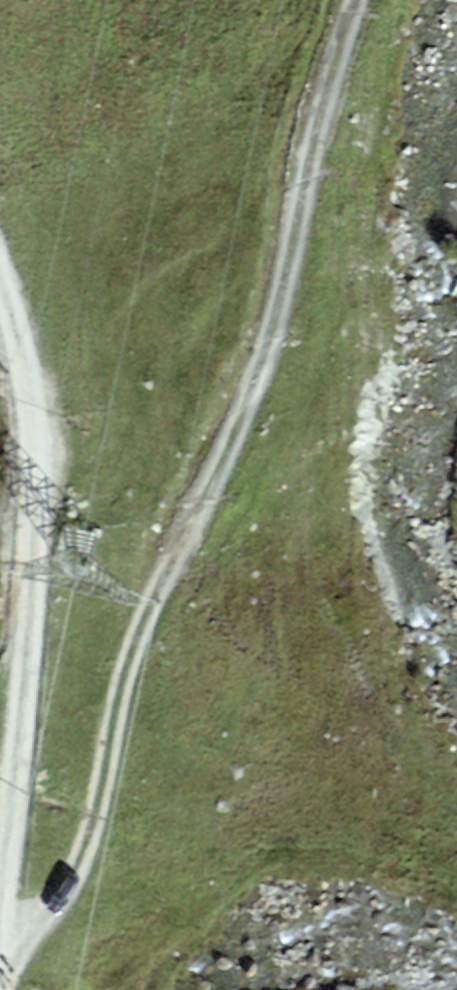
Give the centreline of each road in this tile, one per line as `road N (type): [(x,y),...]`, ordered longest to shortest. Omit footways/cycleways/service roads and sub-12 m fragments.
road 1 (track): [(12,935),(66,896),(124,739),(147,603),(278,338),(302,150),(357,0)]
road 2 (track): [(4,989),(50,554),(42,411),(0,289)]

